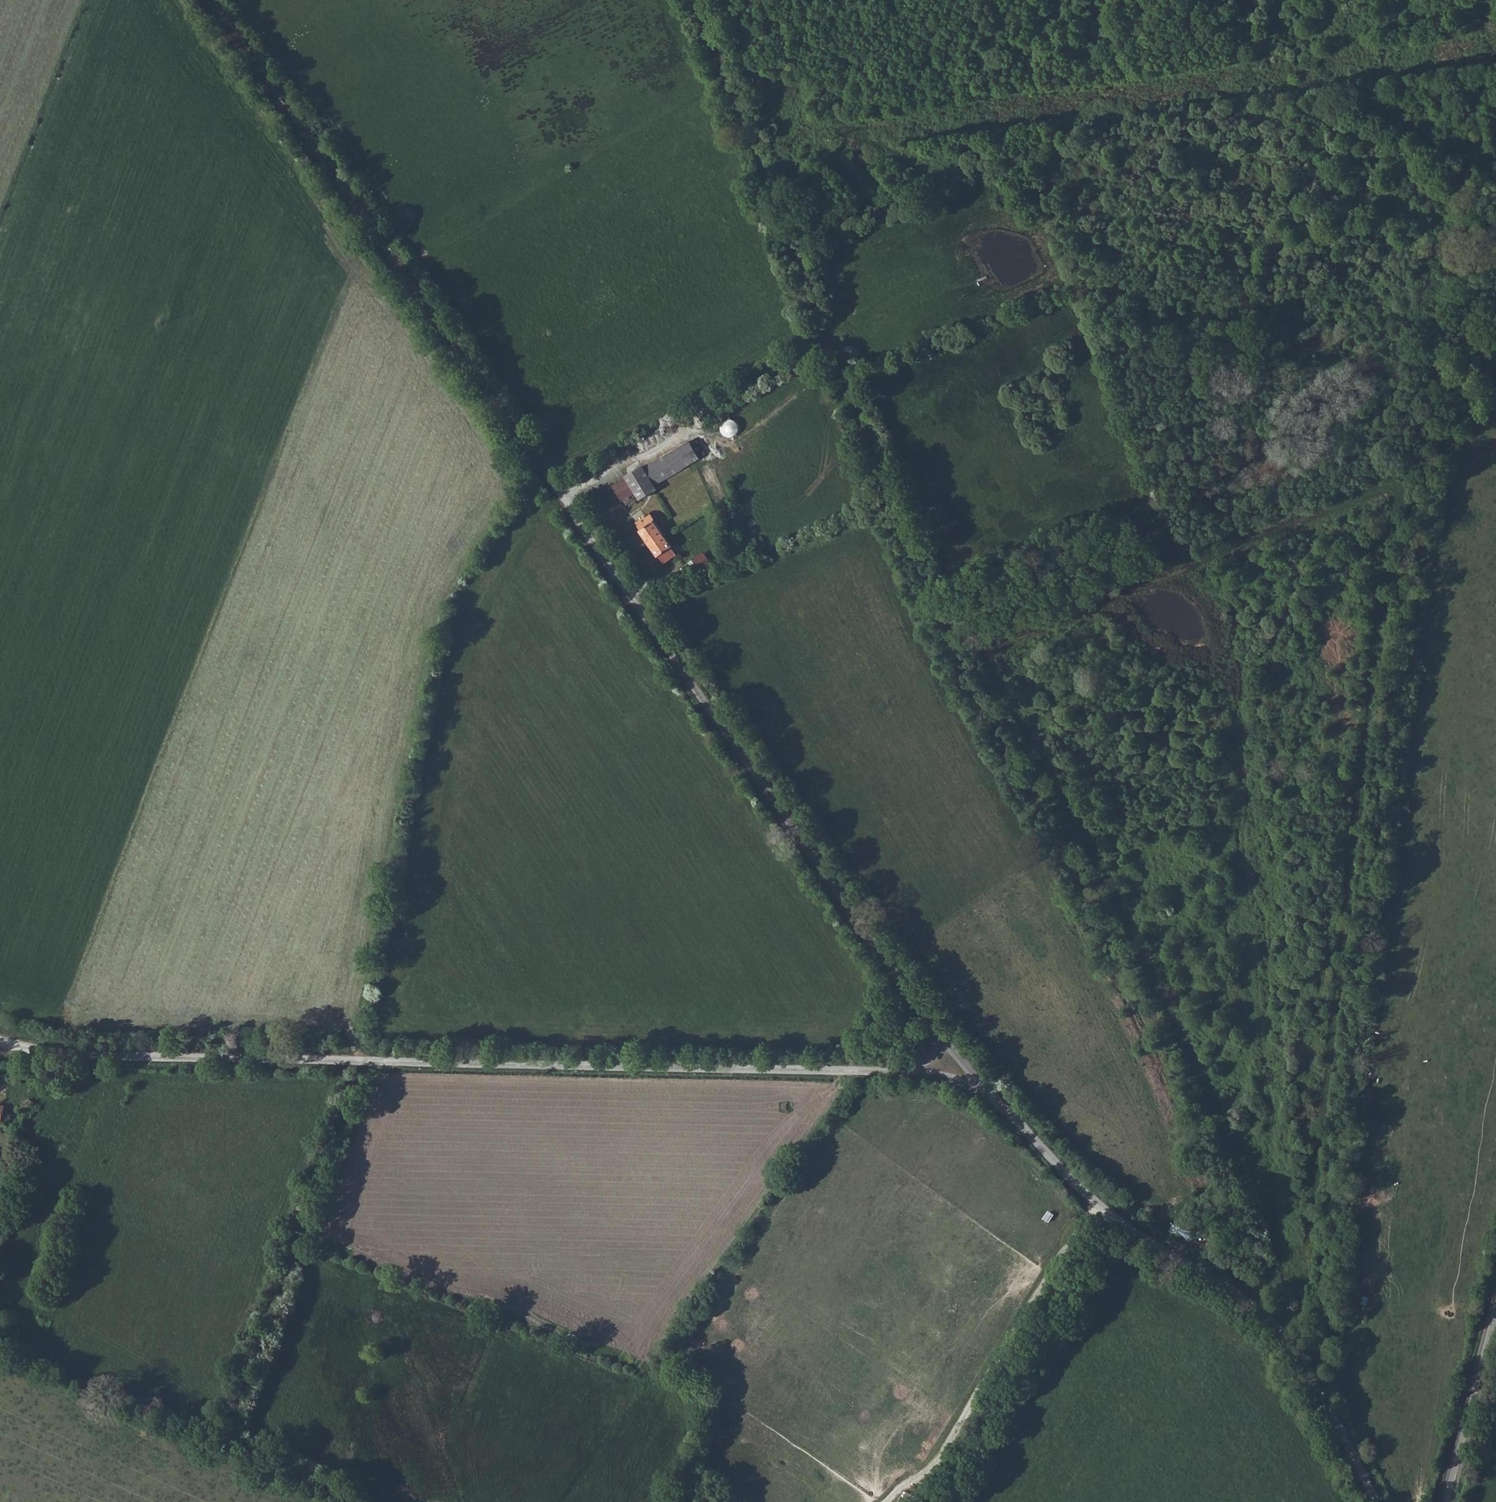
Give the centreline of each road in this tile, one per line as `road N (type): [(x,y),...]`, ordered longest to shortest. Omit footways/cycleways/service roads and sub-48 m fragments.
road 1 (unclassified): [(0,1039),(92,1058),(922,1072)]
road 2 (unclassified): [(560,497),(943,1040)]
road 3 (track): [(205,0),(560,497)]
road 4 (unclassified): [(980,1087),(1109,1218),(1260,1313),(1312,1376),(1378,1501)]
road 5 (tertiary): [(1447,1501),(1495,1309)]

